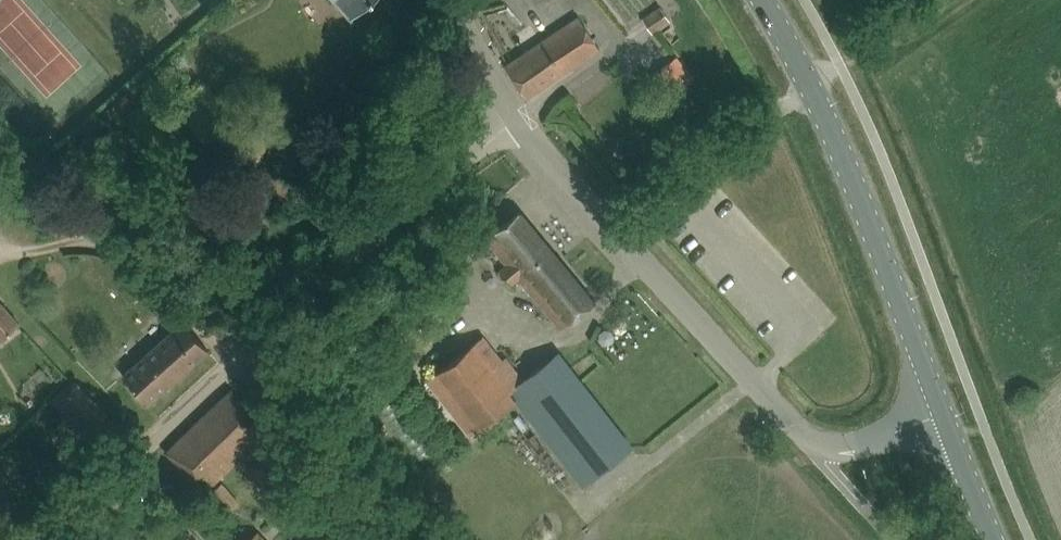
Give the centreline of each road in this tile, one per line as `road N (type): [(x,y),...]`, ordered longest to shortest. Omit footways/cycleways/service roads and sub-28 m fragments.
road 1 (unclassified): [(39,539),(517,116)]
road 2 (unclassified): [(942,412),(855,448),(803,439),(517,116)]
road 3 (secondary): [(942,412),(816,109),(762,0)]
road 4 (secondary): [(995,539),(942,412)]
road 5 (unclassified): [(517,116),(448,0)]

